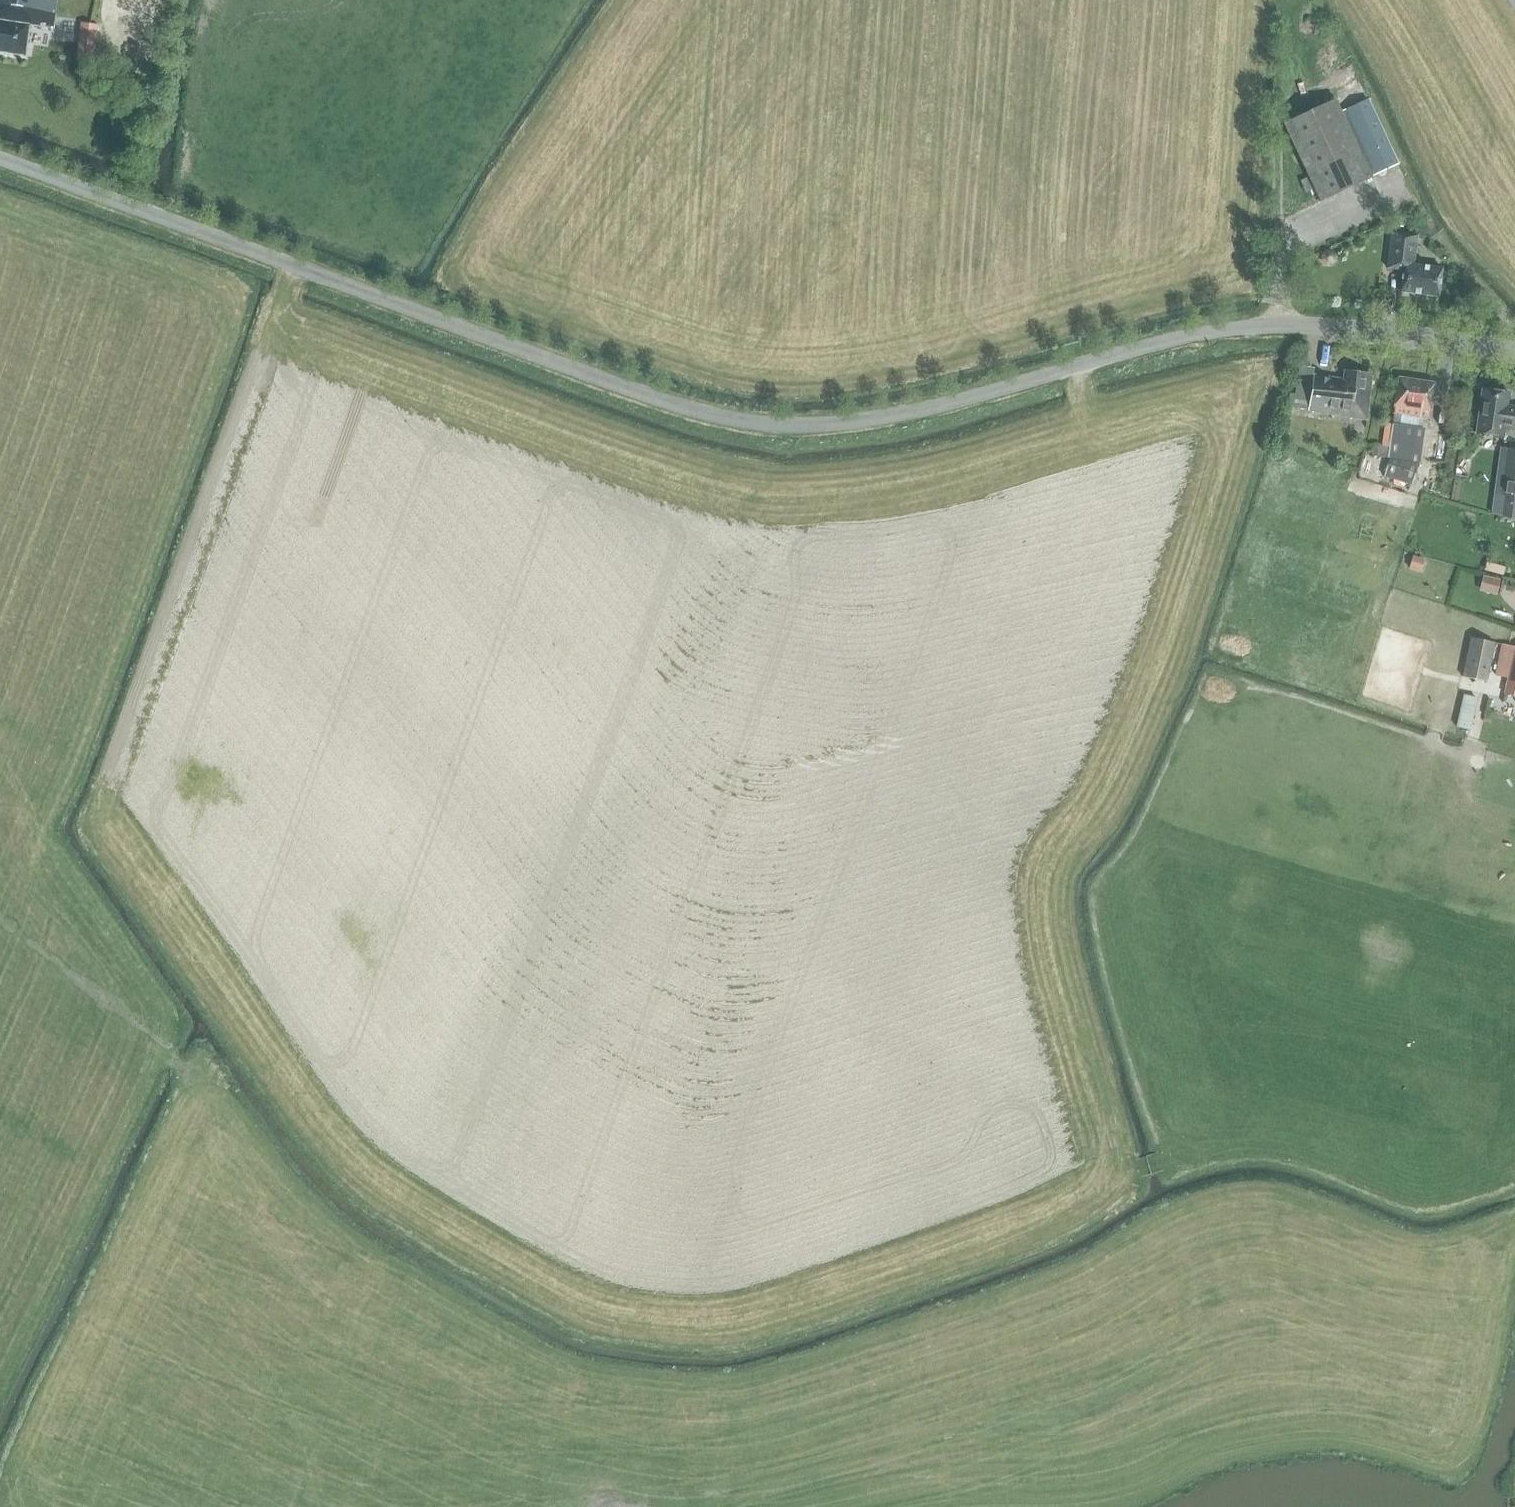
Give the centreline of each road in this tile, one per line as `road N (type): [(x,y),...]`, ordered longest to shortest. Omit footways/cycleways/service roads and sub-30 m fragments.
road 1 (tertiary): [(0,157),(675,406),(763,425),(880,418),(1233,328),(1330,326),(1514,350)]

